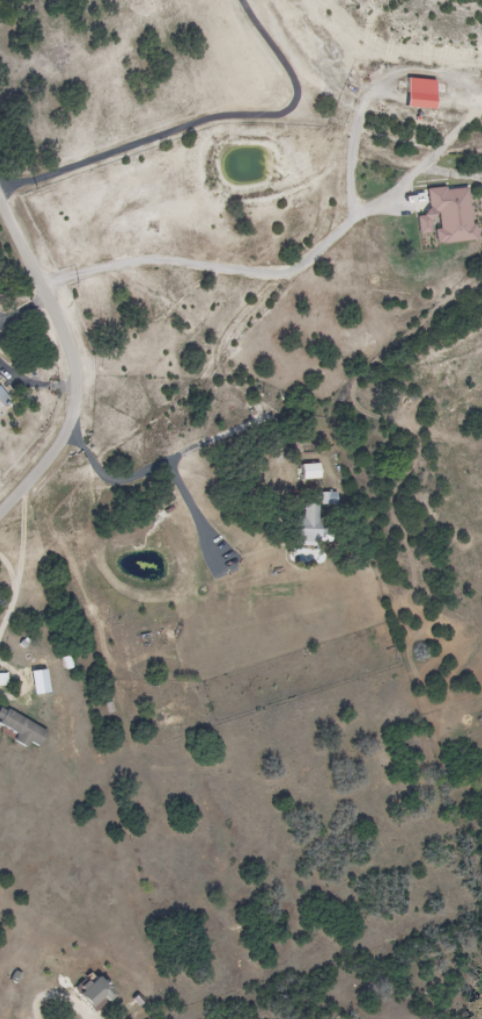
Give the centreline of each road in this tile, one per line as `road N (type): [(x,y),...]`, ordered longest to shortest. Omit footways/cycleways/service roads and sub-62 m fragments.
road 1 (residential): [(481,272),(411,334),(320,396),(266,412),(246,438),(108,471),(65,421)]
road 2 (residential): [(0,193),(224,114),(343,118),(412,140),(481,147)]
road 3 (residential): [(0,507),(57,438),(73,372),(60,319),(0,193)]

